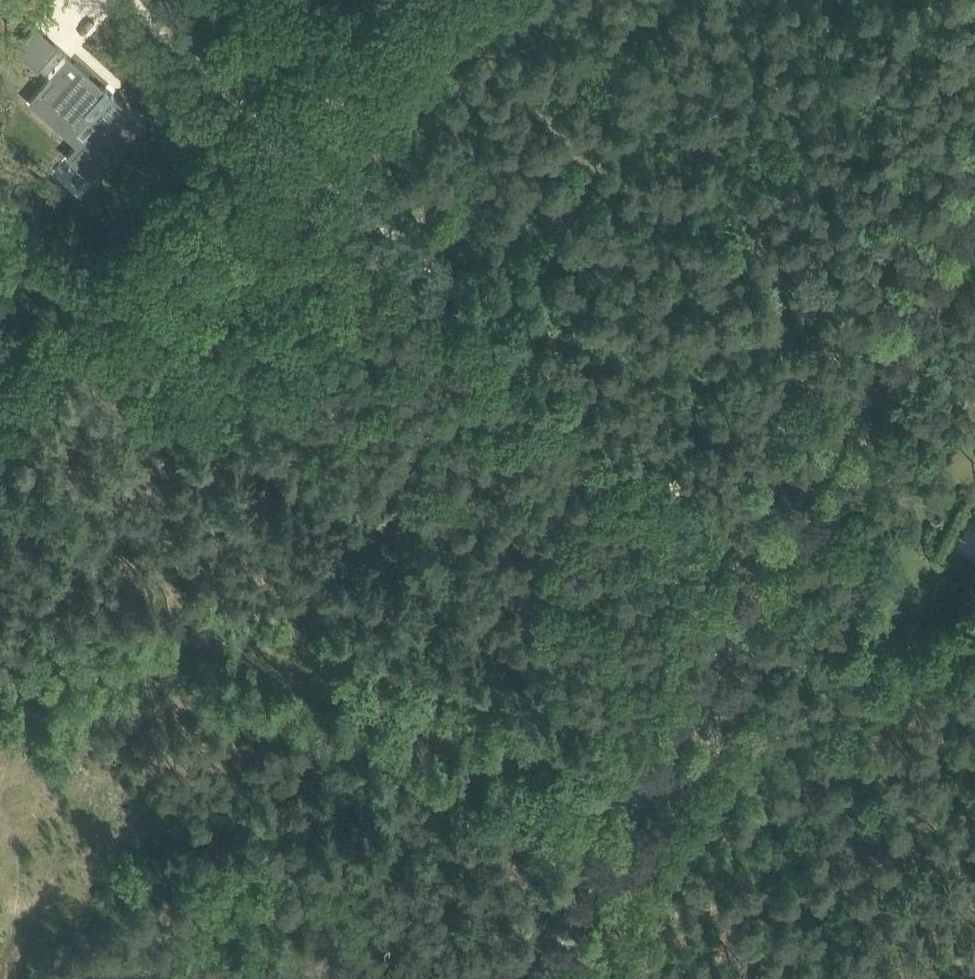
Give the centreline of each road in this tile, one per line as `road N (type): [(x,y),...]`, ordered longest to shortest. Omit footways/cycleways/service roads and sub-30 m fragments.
road 1 (secondary): [(543,978),(974,167)]

